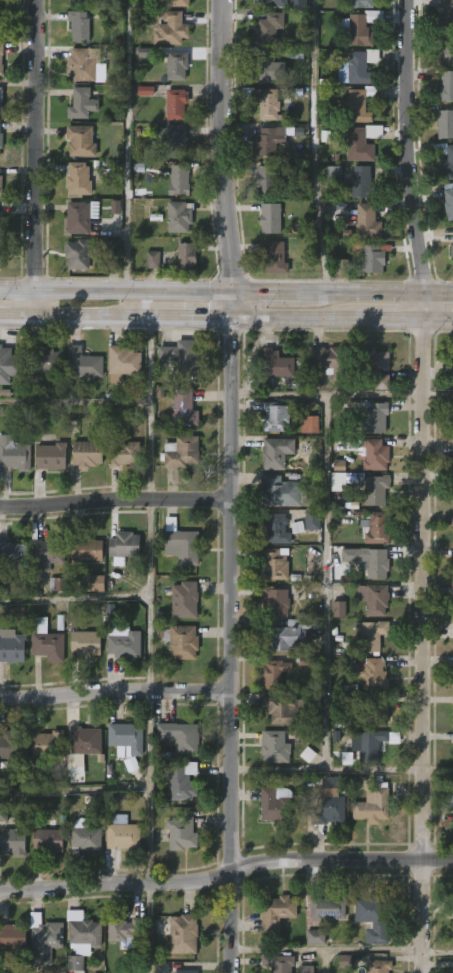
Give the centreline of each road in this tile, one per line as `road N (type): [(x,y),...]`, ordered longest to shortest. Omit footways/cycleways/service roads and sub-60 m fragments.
road 1 (residential): [(232,972),(230,318)]
road 2 (residential): [(424,972),(427,320)]
road 3 (residential): [(0,889),(212,879),(278,860),(452,860)]
road 4 (residential): [(427,320),(407,161),(406,0)]
road 5 (residential): [(36,316),(41,0)]
road 6 (tertiary): [(221,0),(229,295)]
road 7 (residential): [(0,506),(233,498)]
road 8 (residential): [(0,698),(233,694)]
road 9 (secondary): [(229,295),(0,289)]
road 10 (secondary): [(452,295),(229,295)]
road 11 (secondary): [(230,318),(353,320)]

